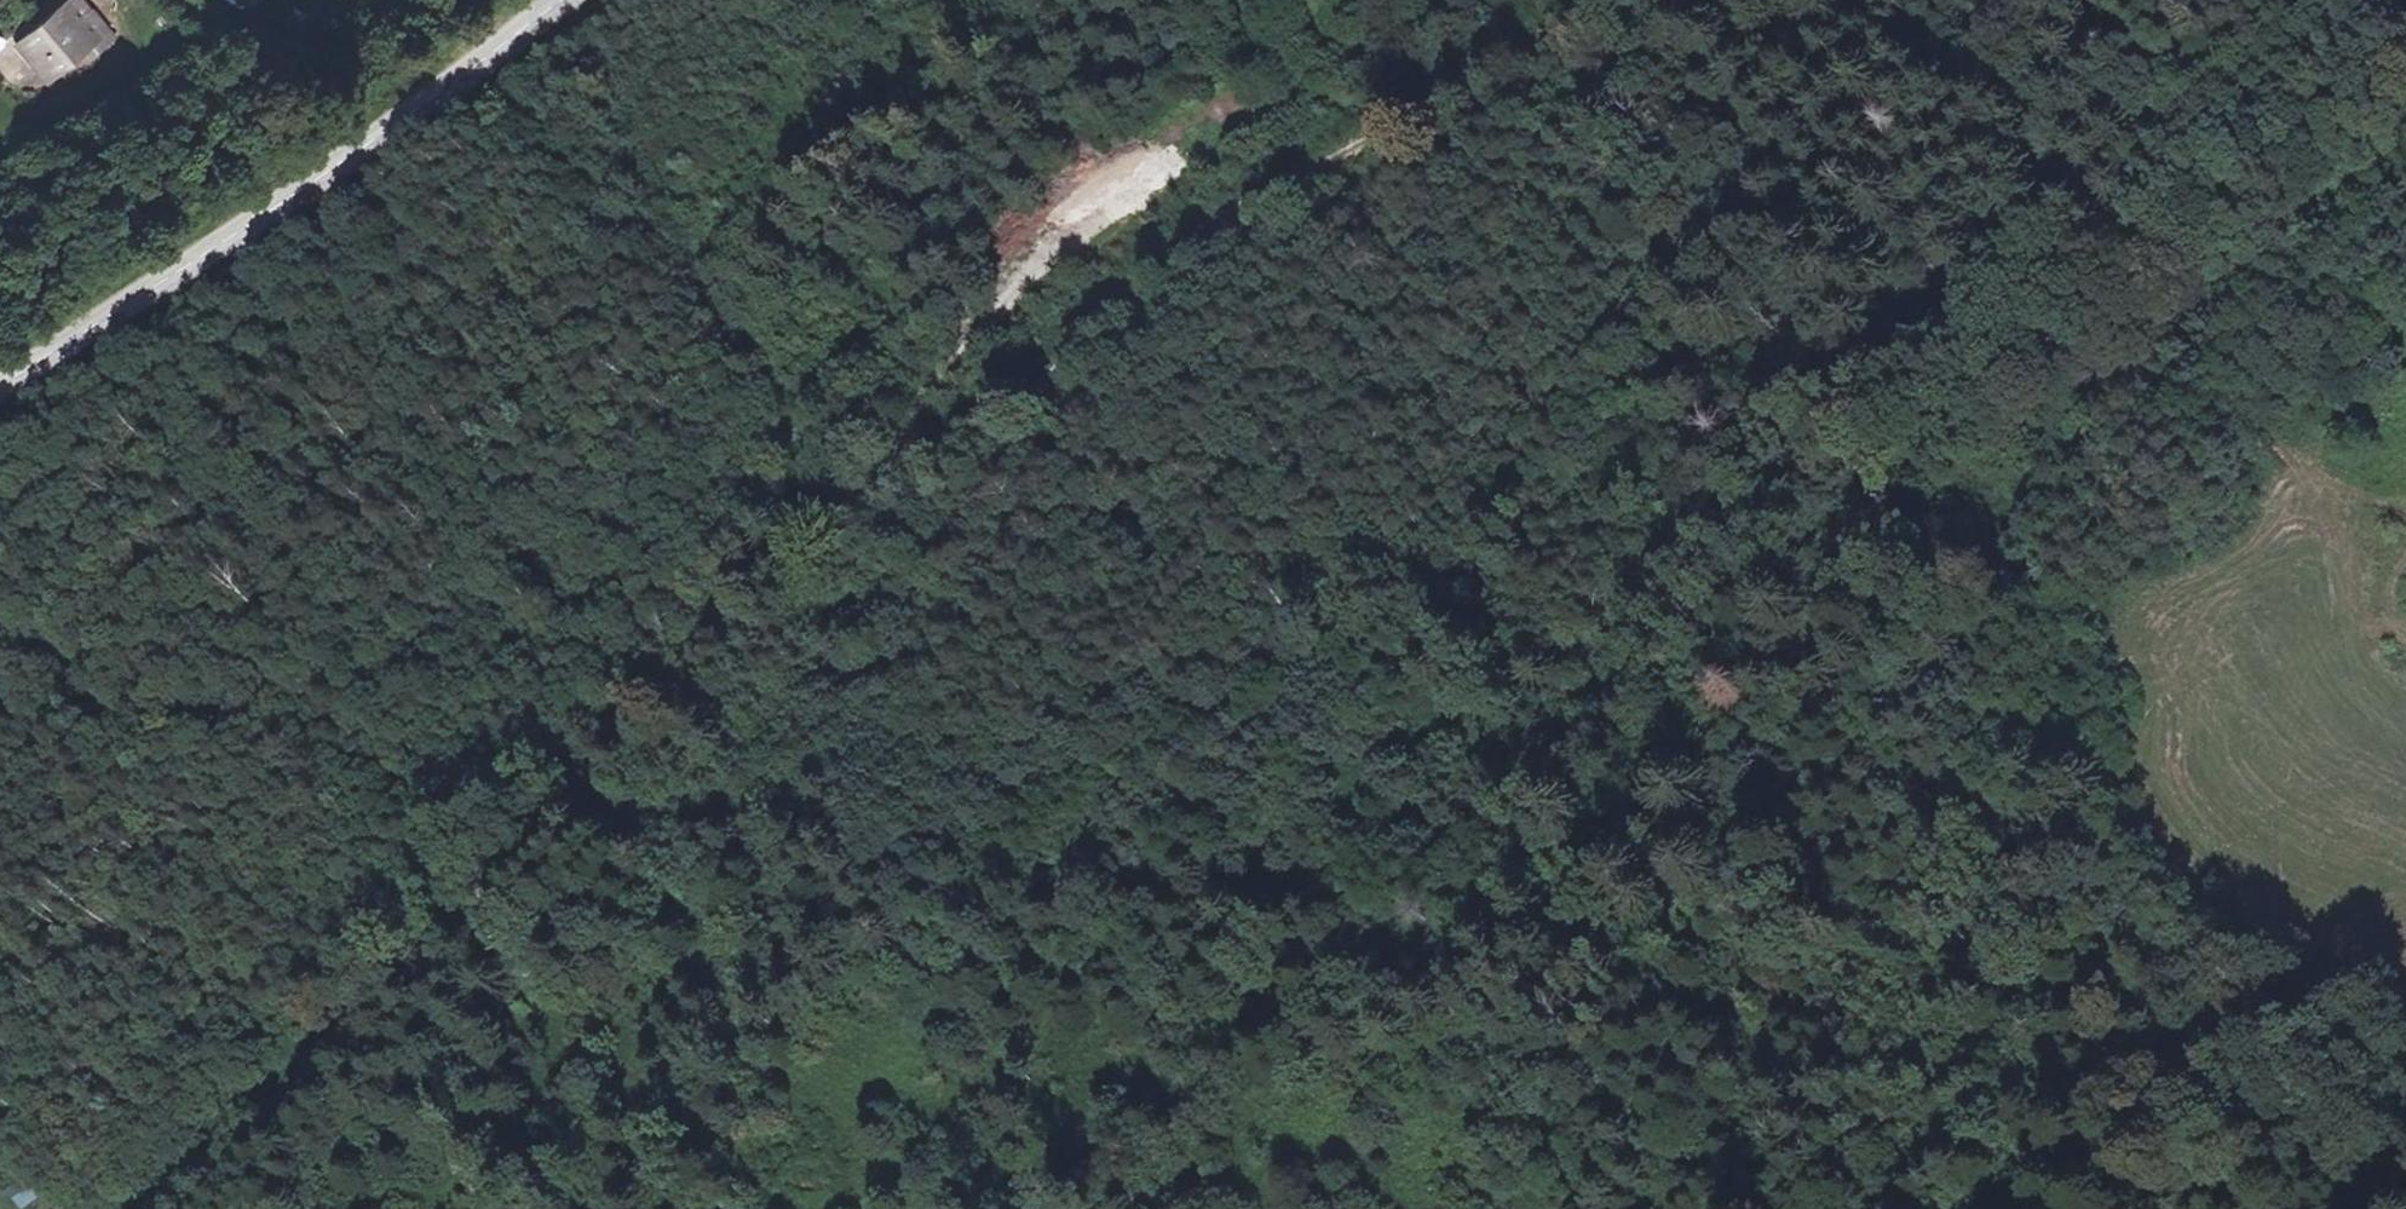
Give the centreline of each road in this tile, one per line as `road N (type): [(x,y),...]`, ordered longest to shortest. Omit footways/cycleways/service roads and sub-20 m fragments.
road 1 (track): [(1611,0),(1189,244),(946,462),(742,588),(242,1126),(155,1208)]
road 2 (secondary): [(0,380),(560,0)]

